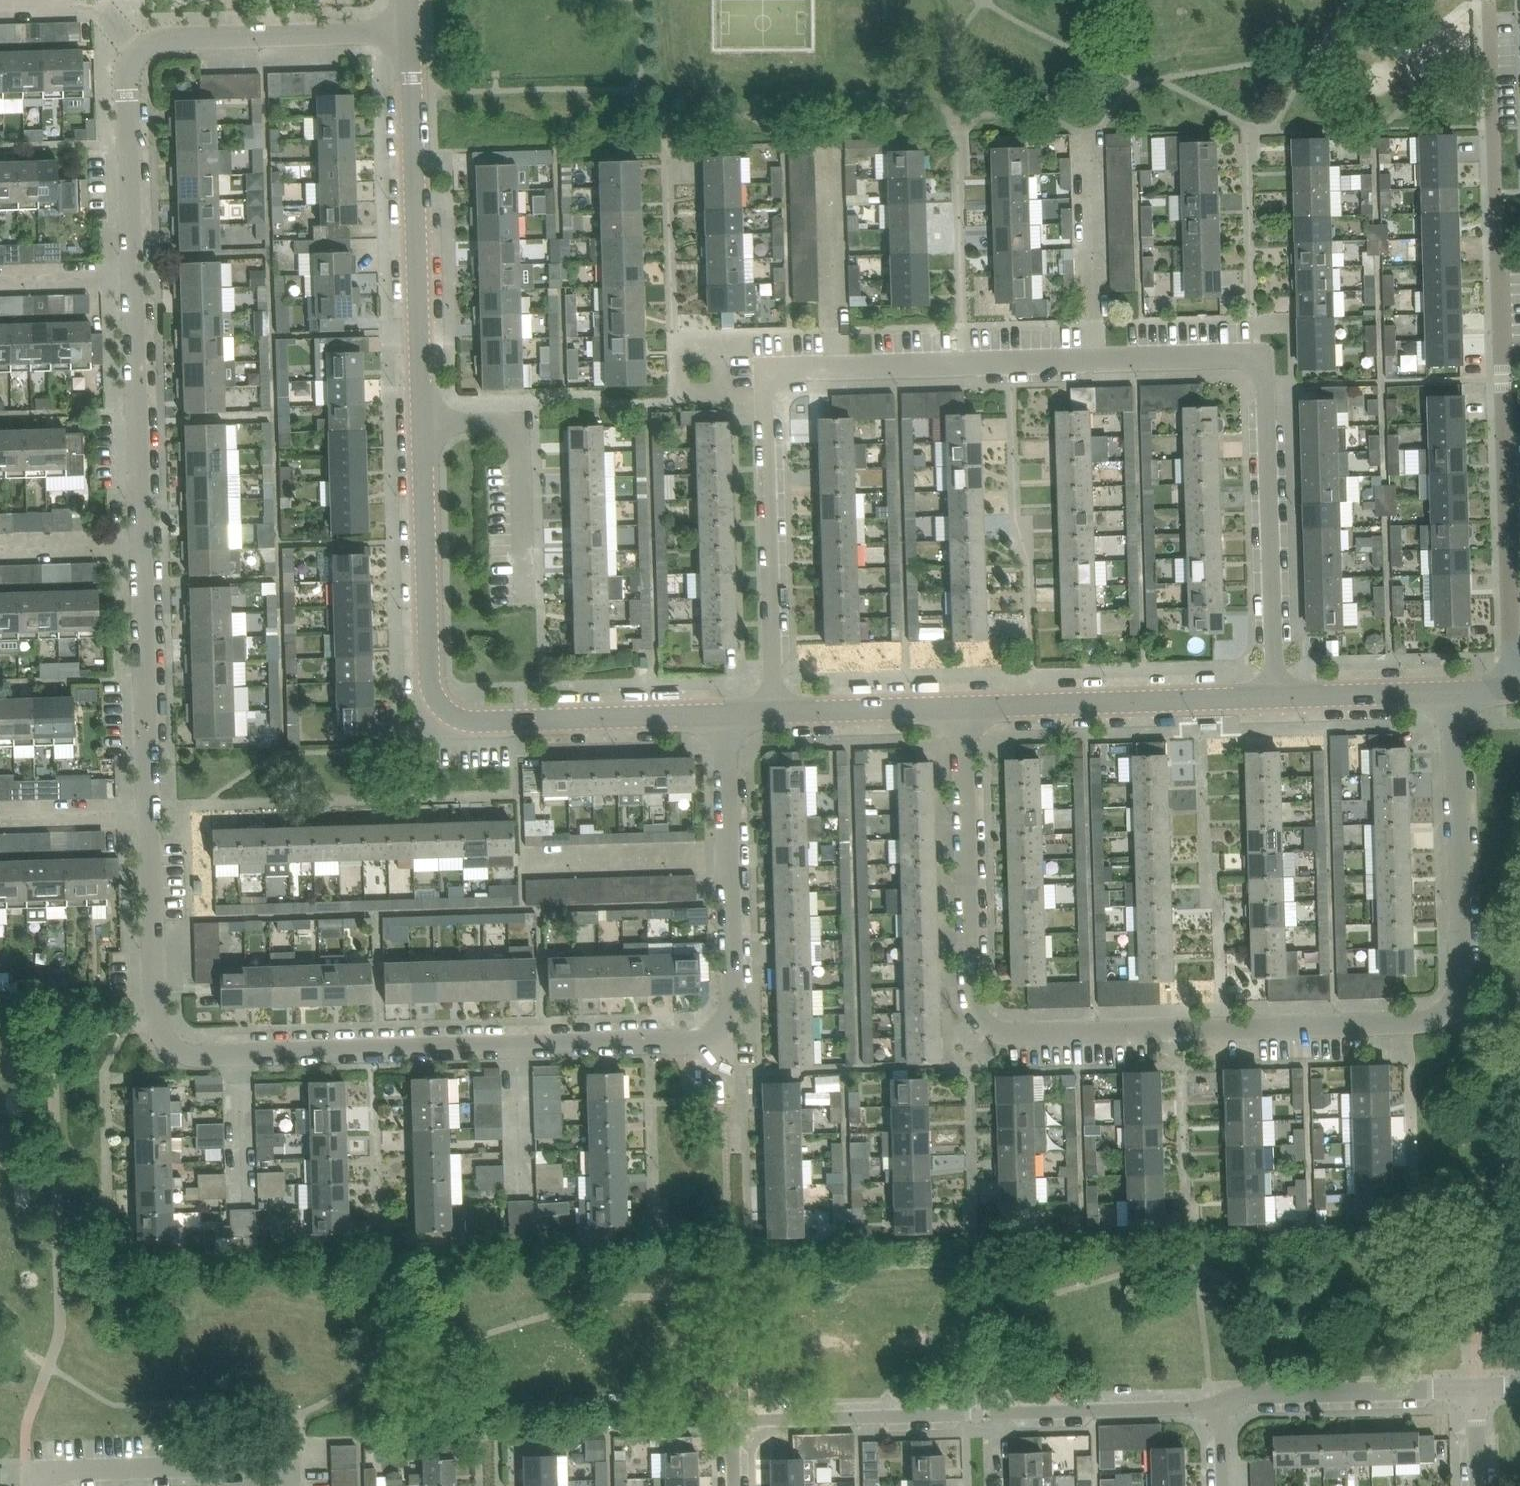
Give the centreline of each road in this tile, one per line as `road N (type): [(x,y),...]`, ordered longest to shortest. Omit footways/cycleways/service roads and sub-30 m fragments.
road 1 (residential): [(962,707),(972,1005),(984,1024),(999,1032),(1408,1023),(1452,1011),(1462,988),(1452,694)]
road 2 (residential): [(1276,699),(1265,381),(1257,362),(1241,354),(791,368),(771,376)]
road 3 (residential): [(1514,691),(1491,6)]
road 4 (residential): [(725,714),(472,720),(449,712),(429,678),(423,424)]
road 5 (residential): [(725,714),(734,1006),(728,1021),(685,1041),(517,1046)]
road 6 (residential): [(736,1428),(754,1420),(1222,1405)]
road 7 (residential): [(423,424),(410,31)]
road 8 (residential): [(776,713),(766,398),(771,376)]
road 9 (residential): [(1276,699),(962,707)]
road 10 (residential): [(239,1053),(188,1052),(159,1028),(150,812)]
road 11 (residential): [(292,1485),(291,1466),(32,1475)]
road 12 (residential): [(517,1046),(239,1053)]
road 13 (residential): [(137,52),(162,36),(410,31)]
road 14 (residential): [(525,597),(520,423),(423,424)]
road 15 (residential): [(150,812),(141,542)]
road 16 (residential): [(141,542),(133,276)]
road 17 (residential): [(1222,1405),(1242,1395),(1478,1388)]
road 18 (residential): [(133,276),(128,68),(137,52)]
road 19 (residential): [(962,707),(776,713)]
road 20 (residential): [(1452,694),(1276,699)]
road 21 (residential): [(137,52),(86,8),(0,10)]
road 22 (residential): [(239,1053),(243,1204)]
road 23 (residential): [(517,1046),(521,1196)]
road 24 (residential): [(0,815),(150,812)]
road 25 (residential): [(0,545),(141,542)]
road 26 (residential): [(0,280),(133,276)]

